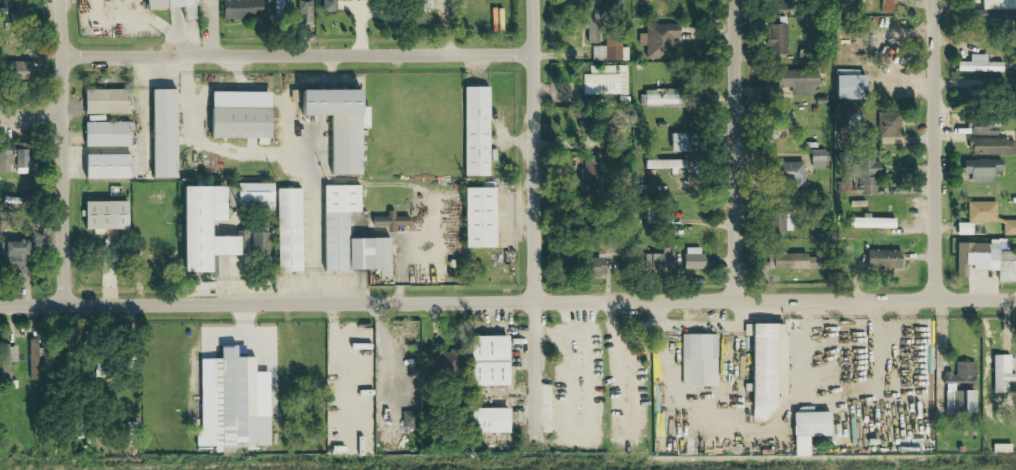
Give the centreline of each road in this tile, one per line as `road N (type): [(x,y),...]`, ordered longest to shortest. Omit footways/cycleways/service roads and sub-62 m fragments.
road 1 (residential): [(0,305),(1015,300)]
road 2 (residential): [(534,55),(62,57)]
road 3 (residential): [(538,437),(534,0)]
road 4 (residential): [(65,305),(59,0)]
road 5 (residential): [(736,301),(735,0)]
road 6 (residential): [(936,300),(934,0)]

